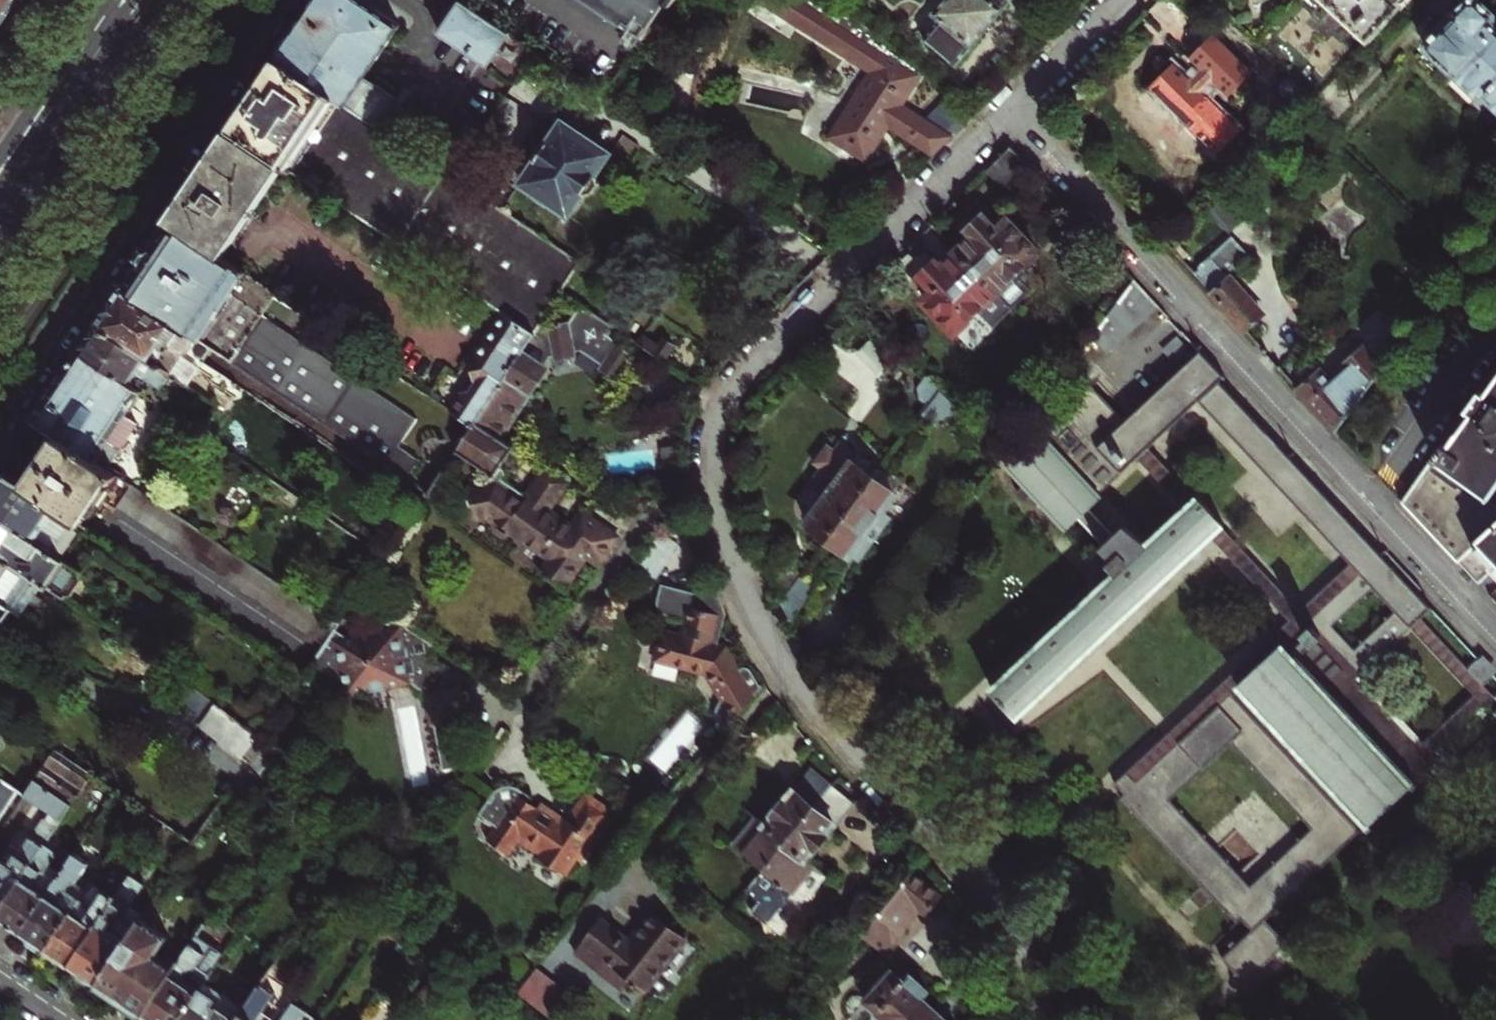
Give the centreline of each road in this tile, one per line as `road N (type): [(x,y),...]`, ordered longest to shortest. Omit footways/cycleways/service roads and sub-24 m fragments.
road 1 (residential): [(1041,1019),(1002,904),(949,836),(864,767),(814,703),(746,589),(714,490),(713,411),(1011,113)]
road 2 (residential): [(1495,637),(1011,113)]
road 3 (tertiary): [(0,416),(284,0)]
road 4 (primary): [(1,252),(167,0)]
road 5 (primary): [(133,0),(0,199)]
road 6 (primary): [(133,0),(51,86),(0,158)]
road 7 (residential): [(1011,113),(1123,0)]

